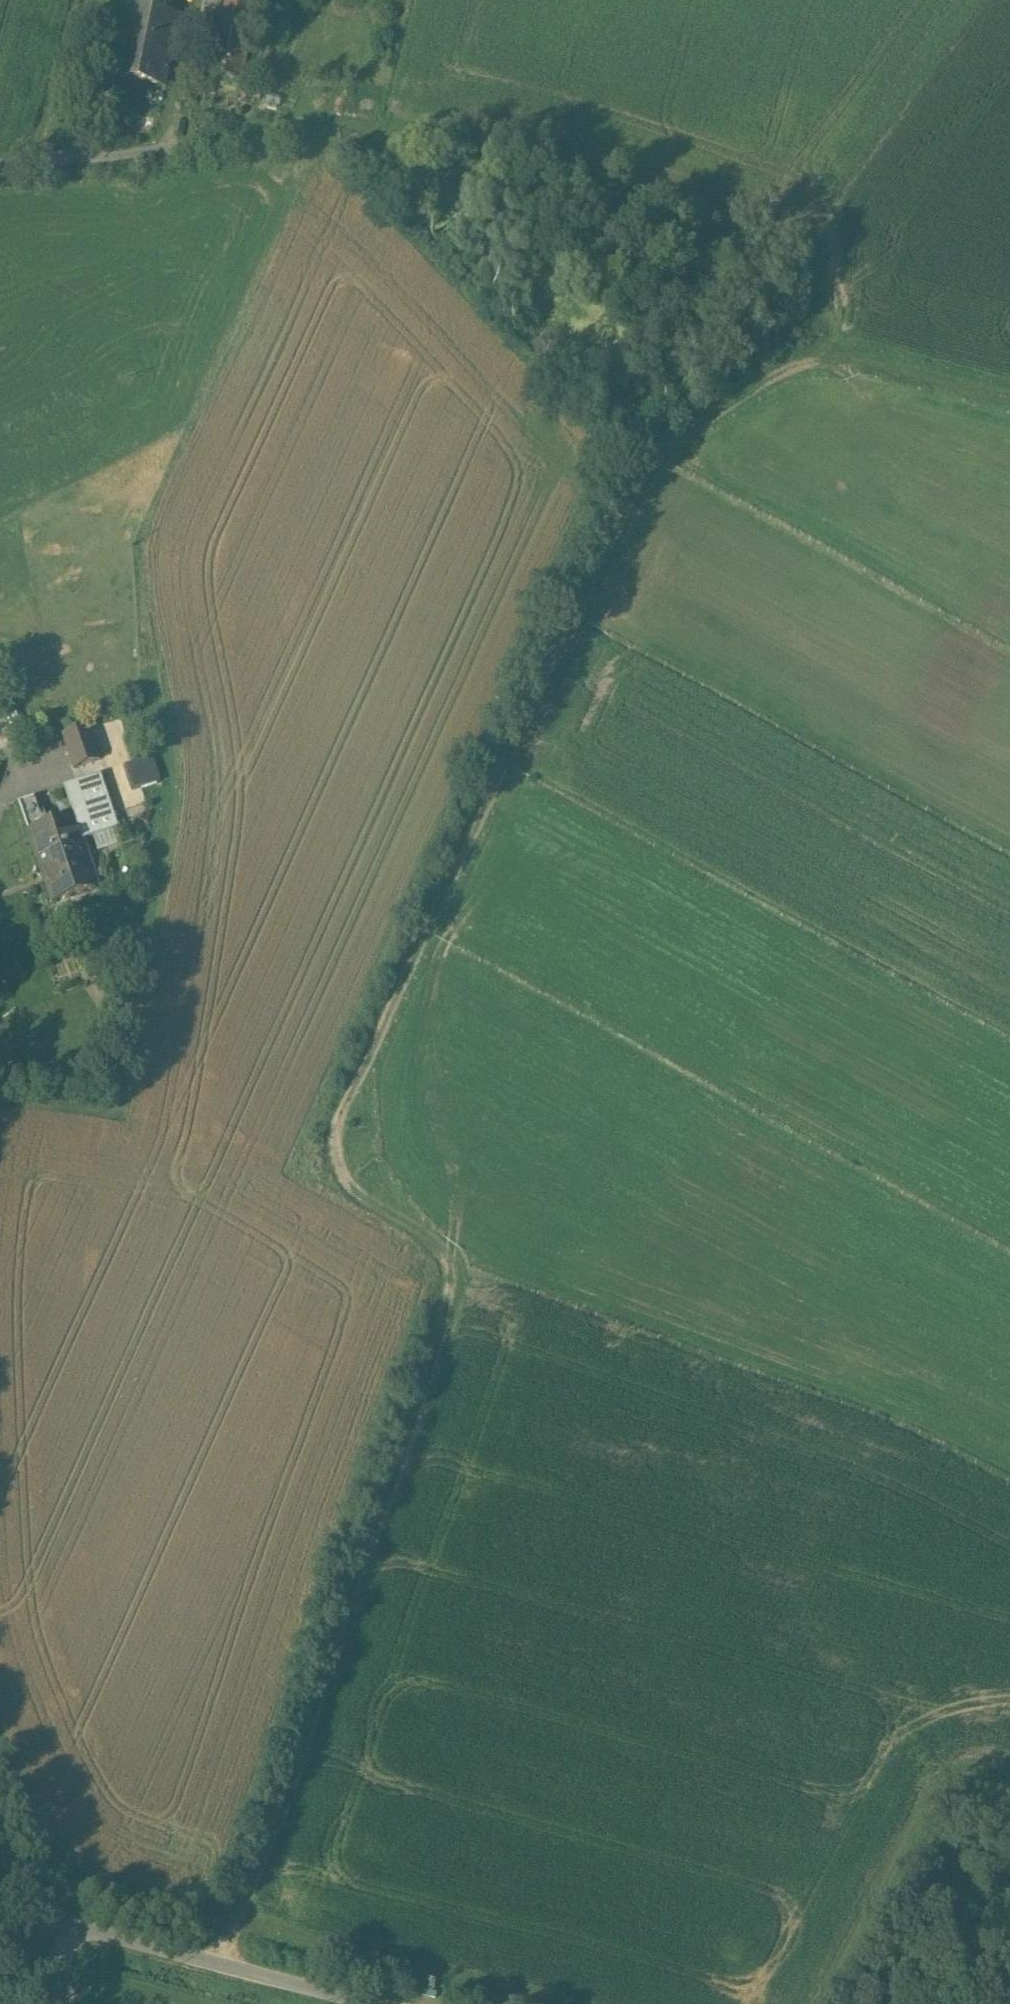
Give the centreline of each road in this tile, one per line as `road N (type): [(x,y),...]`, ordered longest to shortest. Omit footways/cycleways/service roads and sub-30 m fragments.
road 1 (track): [(1009,396),(886,363),(829,359),(769,380),(655,457),(339,1125),(347,1180),(437,1245),(450,1269),(311,1730),(207,1962)]
road 2 (unclassified): [(44,1910),(82,1931),(365,2003)]
road 3 (track): [(1009,1774),(959,1785),(936,1800),(822,2003)]

